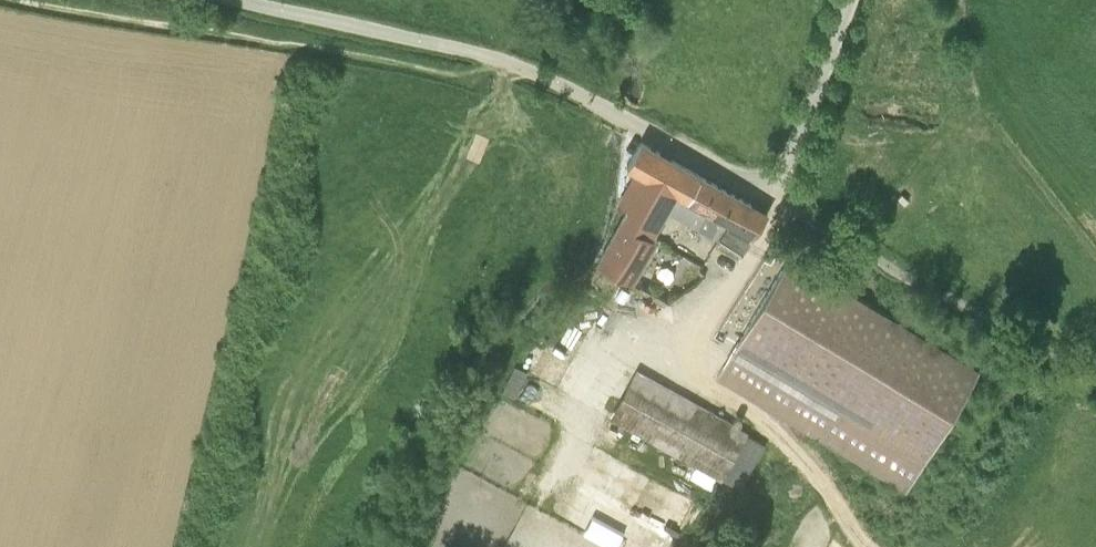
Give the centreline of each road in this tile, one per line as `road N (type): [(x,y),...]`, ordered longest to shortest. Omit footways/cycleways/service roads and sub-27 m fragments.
road 1 (unclassified): [(848,0),(769,196),(536,73),(238,0)]
road 2 (track): [(748,419),(818,486),(851,546)]

